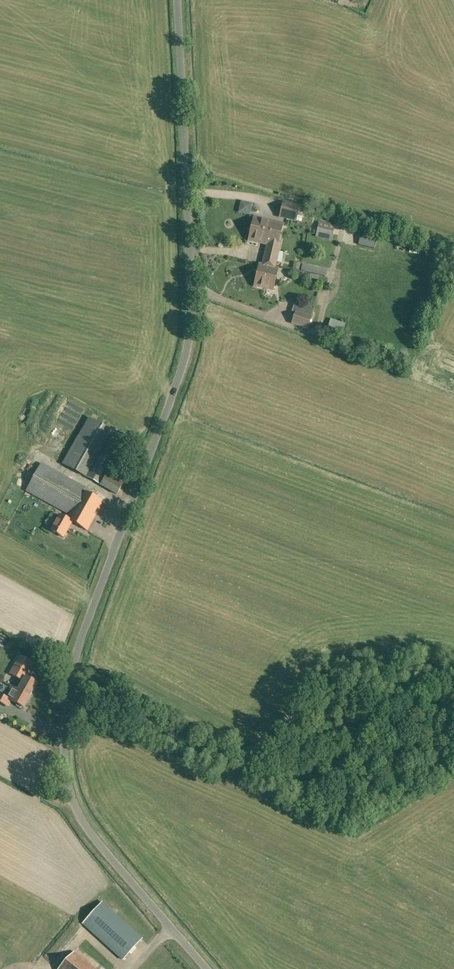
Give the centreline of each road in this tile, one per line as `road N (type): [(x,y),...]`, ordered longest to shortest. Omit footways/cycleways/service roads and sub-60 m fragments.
road 1 (unclassified): [(207,968),(89,833),(71,795),(64,735),(73,663),(188,332),(175,0)]

